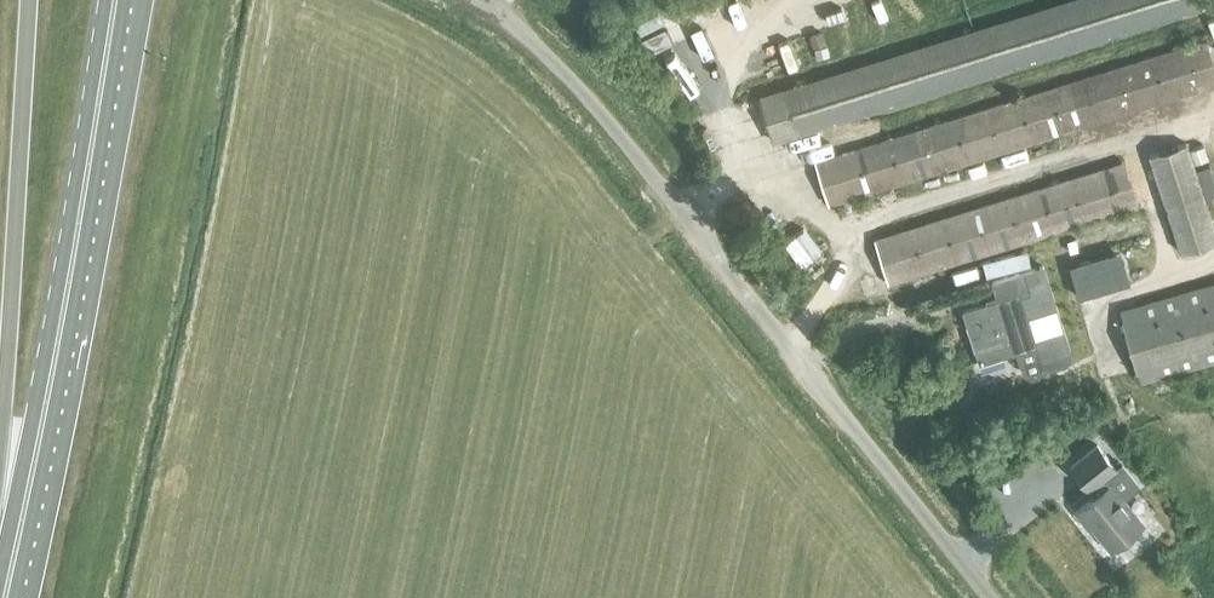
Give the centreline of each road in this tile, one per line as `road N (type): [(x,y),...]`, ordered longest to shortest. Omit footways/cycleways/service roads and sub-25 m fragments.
road 1 (unclassified): [(991,597),(593,104),(475,0)]
road 2 (primary): [(9,578),(114,0)]
road 3 (primary): [(29,0),(2,427),(9,578)]

